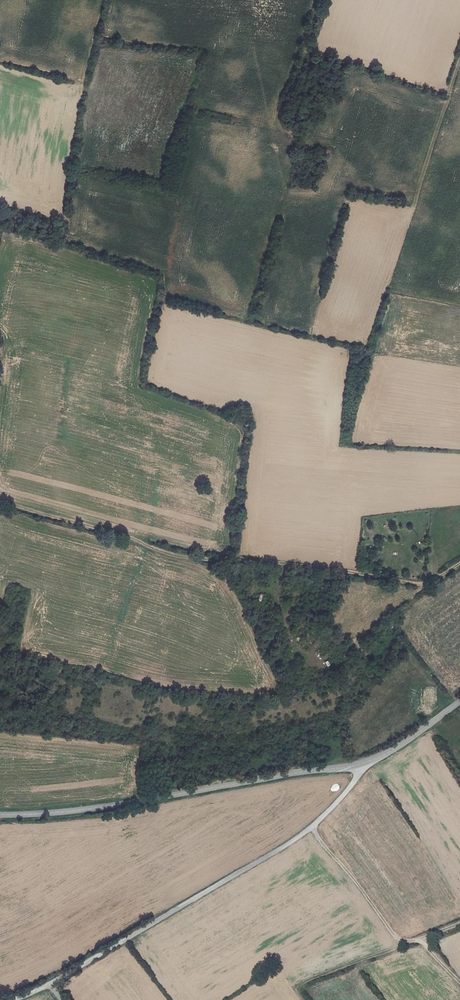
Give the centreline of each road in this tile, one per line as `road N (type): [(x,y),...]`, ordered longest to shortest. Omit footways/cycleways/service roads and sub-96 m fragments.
road 1 (track): [(459,562),(428,583),(213,557),(0,503)]
road 2 (unclassified): [(14,999),(290,843),(369,764)]
road 3 (unclassified): [(0,815),(369,764)]
road 4 (track): [(310,829),(401,940),(459,924)]

